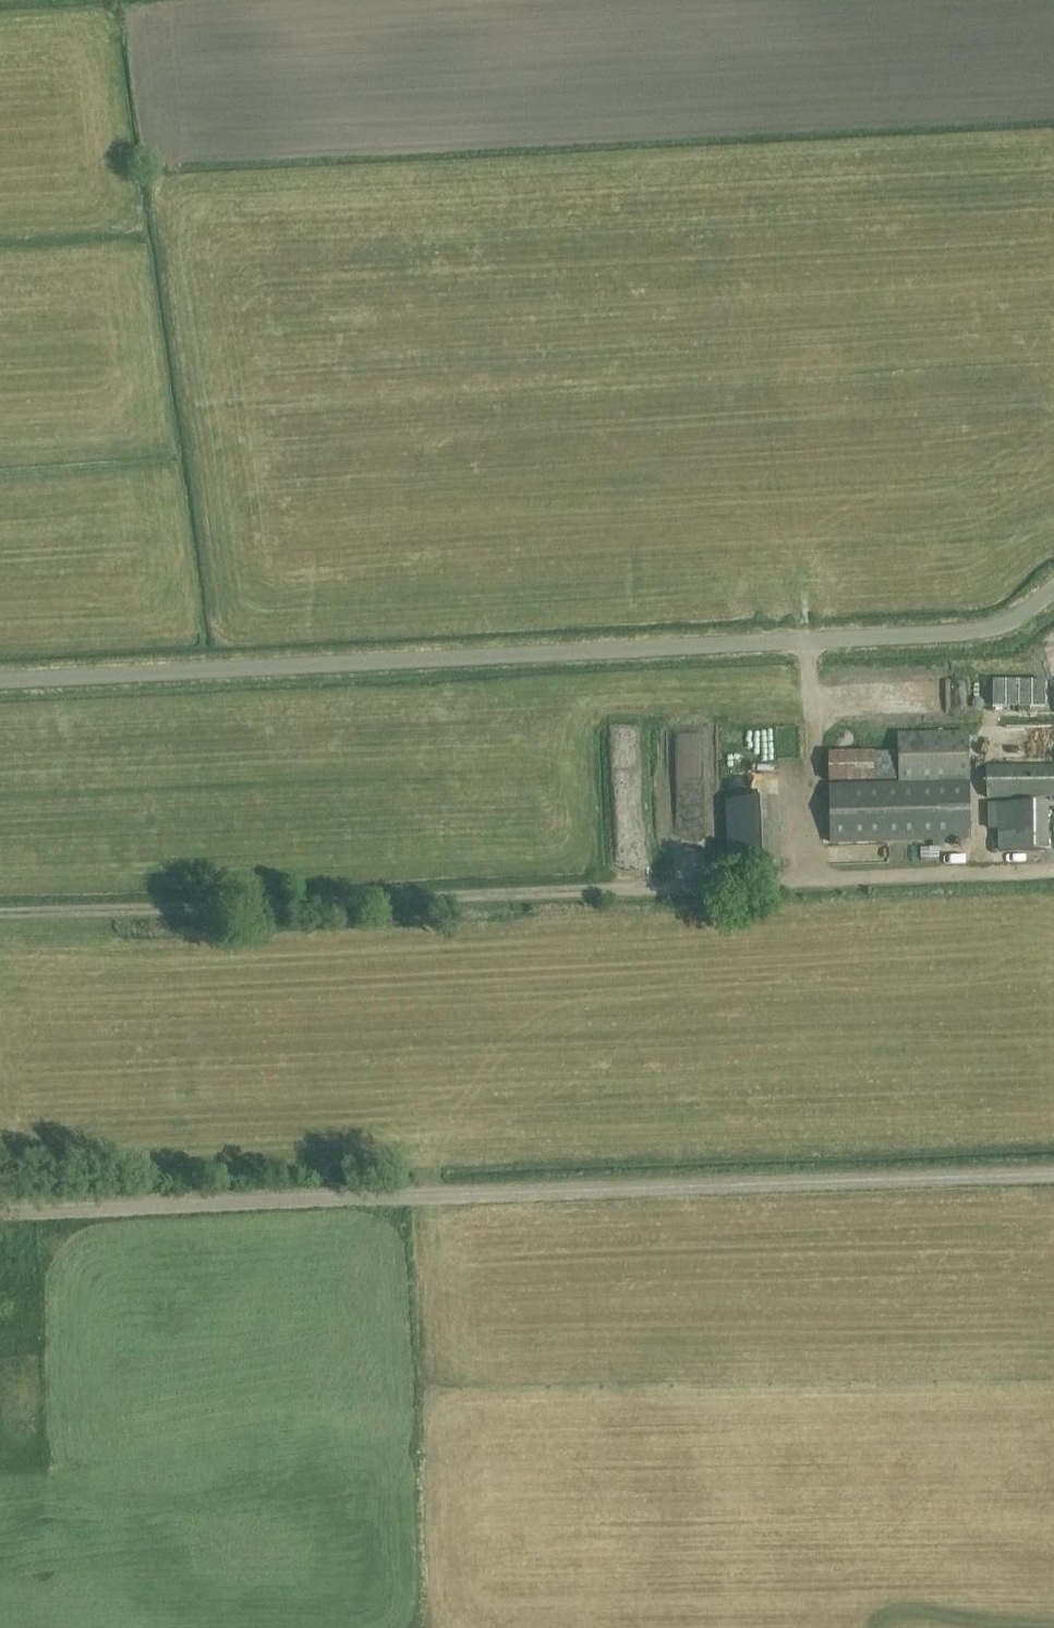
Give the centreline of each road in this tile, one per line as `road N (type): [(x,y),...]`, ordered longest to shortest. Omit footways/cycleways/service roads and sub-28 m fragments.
road 1 (unclassified): [(0,679),(980,632),(1023,617),(1053,588)]
road 2 (unclassified): [(0,1211),(1053,1169)]

